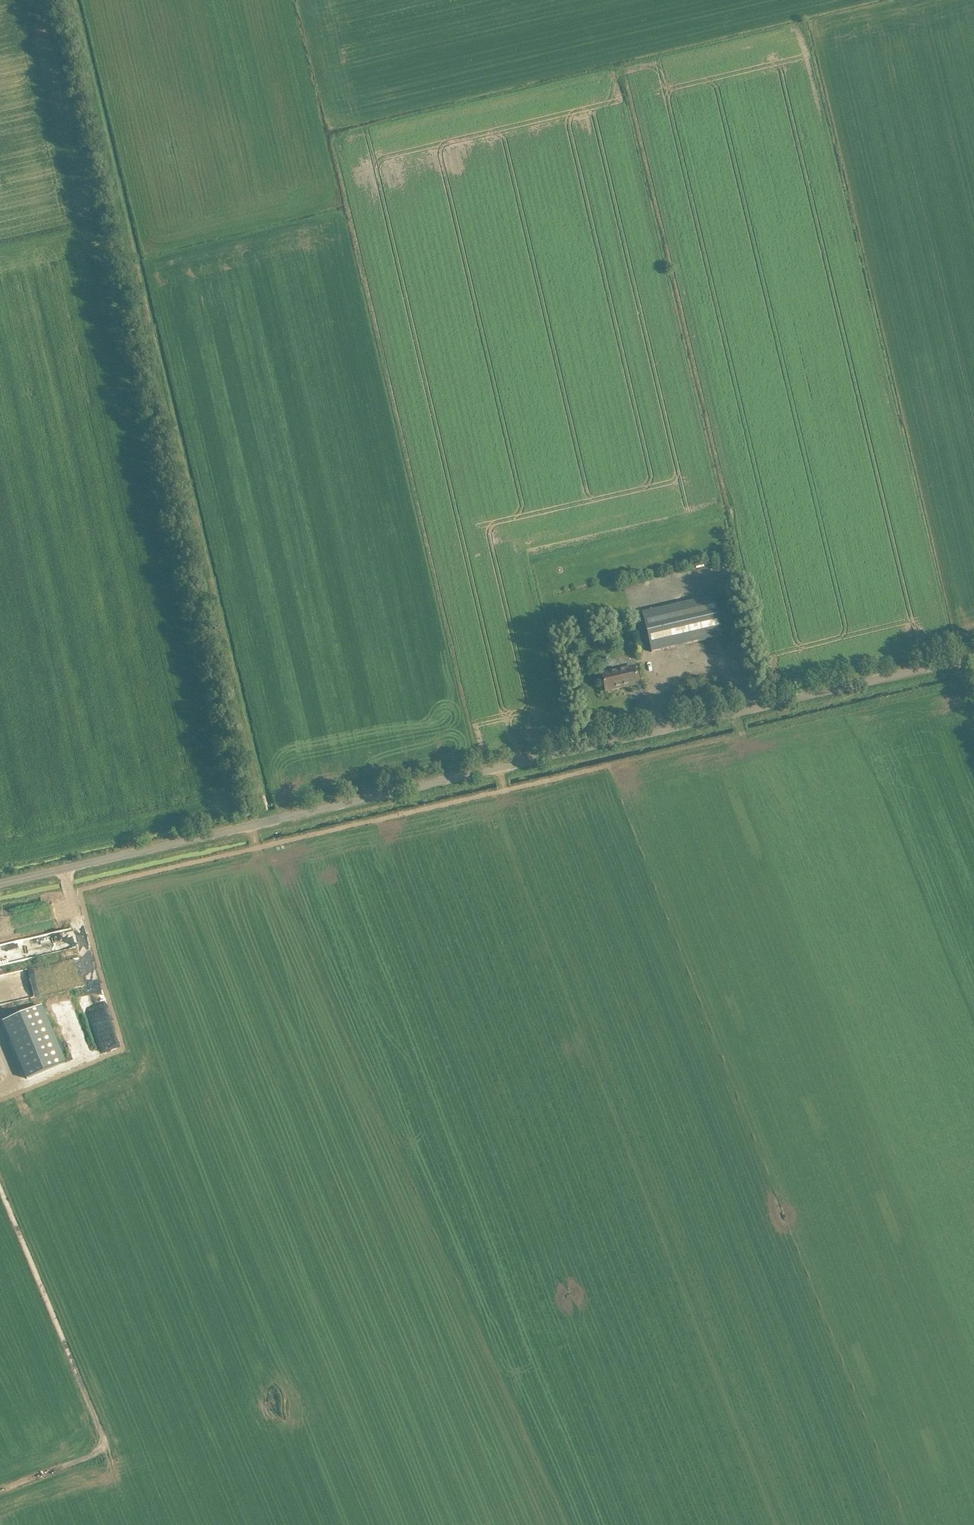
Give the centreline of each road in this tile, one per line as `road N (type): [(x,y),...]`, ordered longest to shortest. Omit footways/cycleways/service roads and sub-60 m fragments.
road 1 (unclassified): [(0,882),(973,655)]

